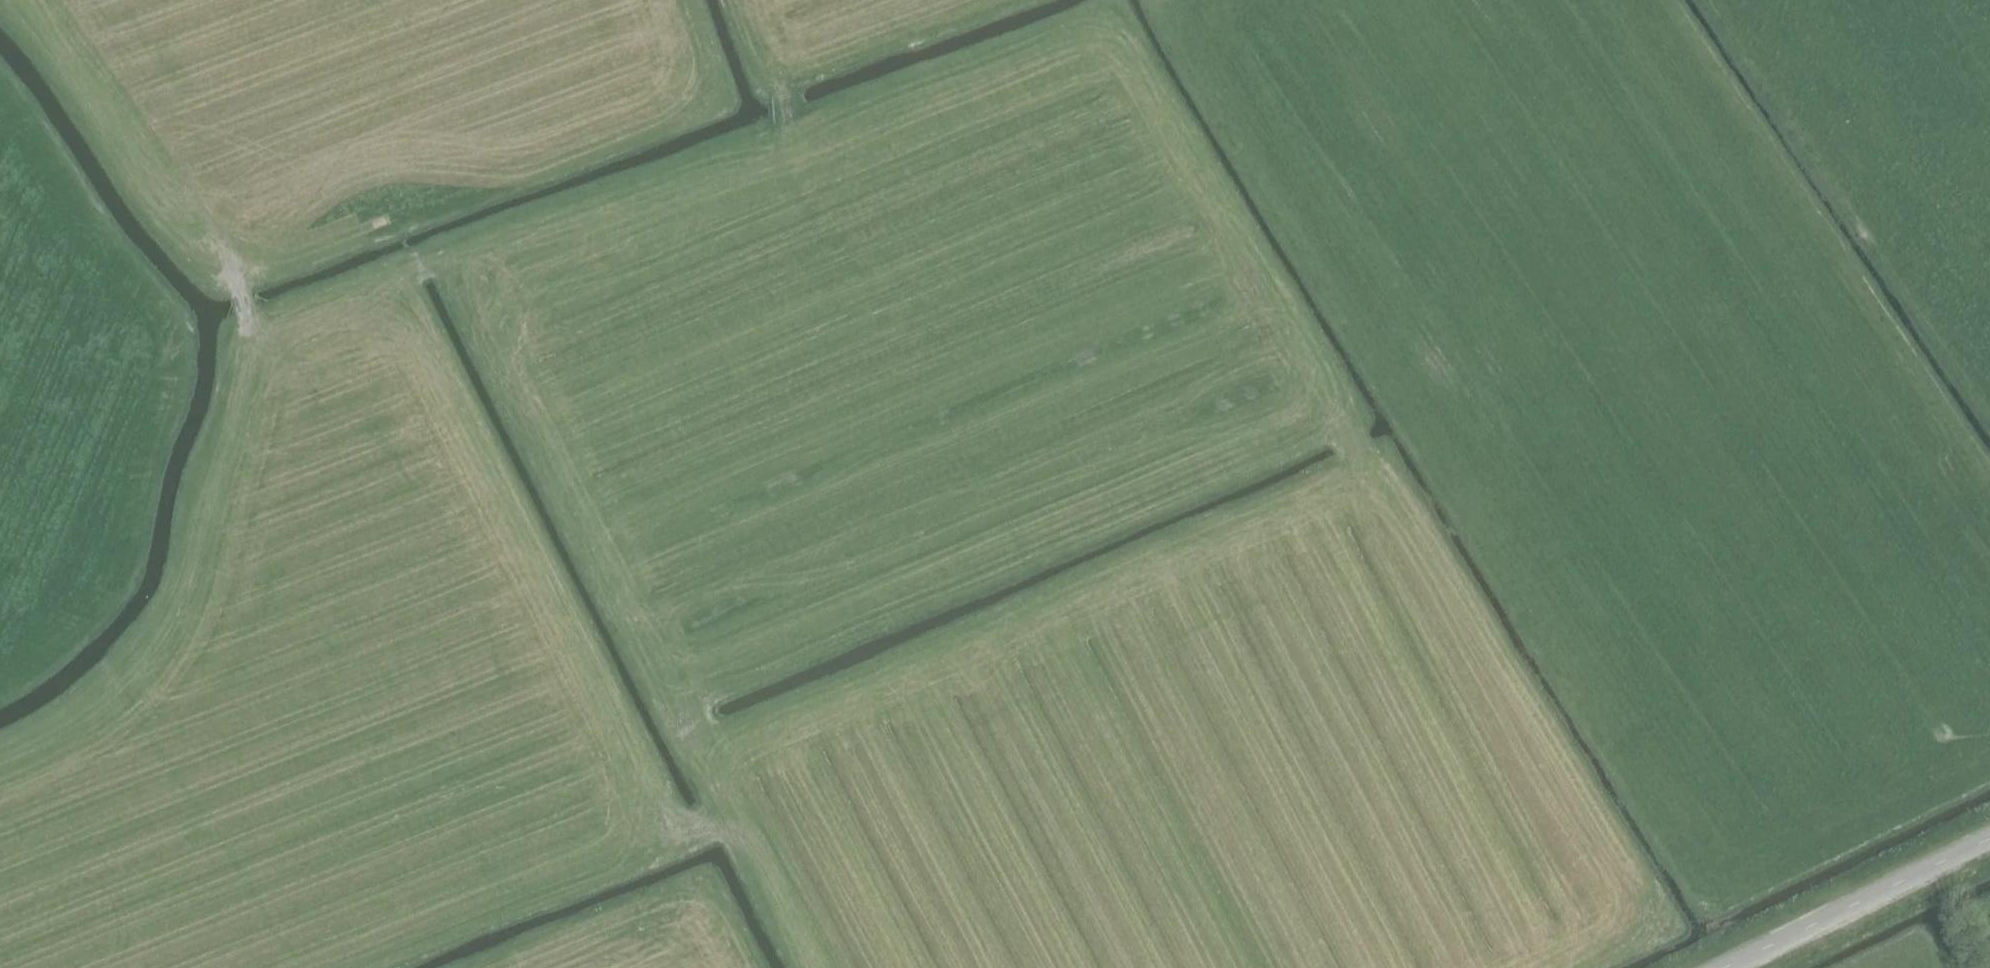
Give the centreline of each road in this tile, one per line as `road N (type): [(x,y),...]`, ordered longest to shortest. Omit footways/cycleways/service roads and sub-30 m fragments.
road 1 (secondary): [(1701,967),(1989,827)]

